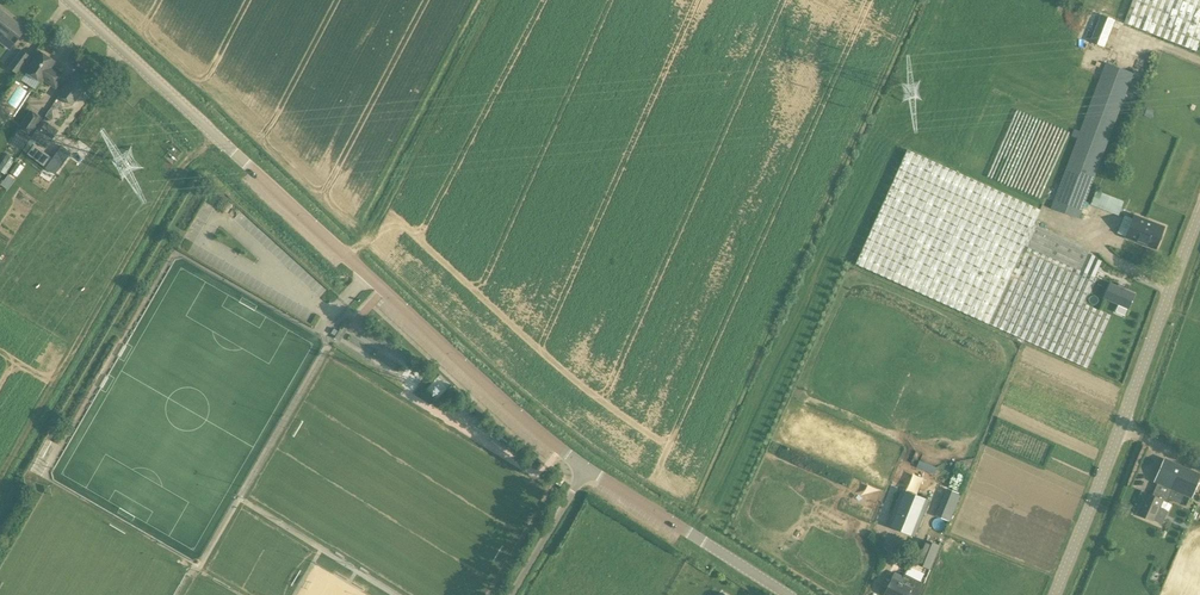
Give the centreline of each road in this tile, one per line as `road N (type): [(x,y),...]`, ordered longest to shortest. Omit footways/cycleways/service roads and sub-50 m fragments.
road 1 (tertiary): [(581,463),(526,423),(65,0)]
road 2 (unclassified): [(1071,594),(1199,262)]
road 3 (tertiary): [(788,594),(581,463)]
road 4 (unclassified): [(503,594),(581,463)]

